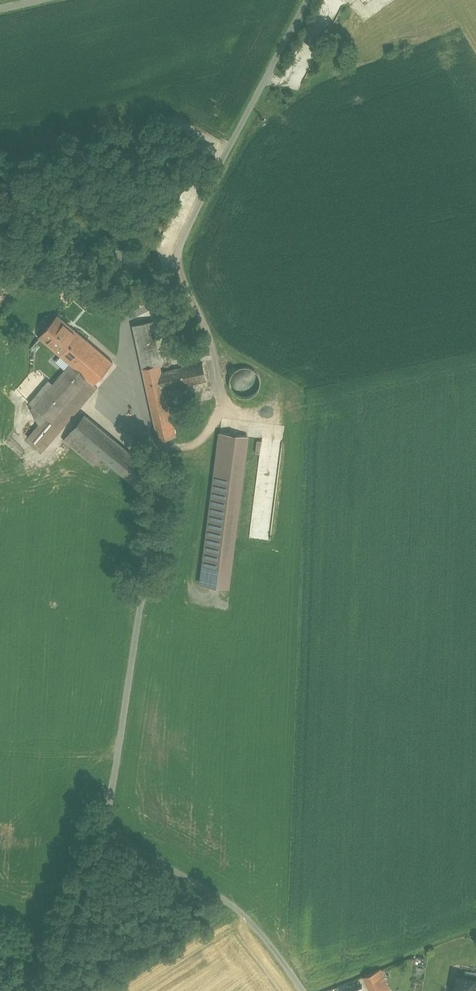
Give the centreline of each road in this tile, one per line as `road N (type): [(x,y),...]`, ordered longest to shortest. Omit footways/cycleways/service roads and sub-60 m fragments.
road 1 (track): [(115,821),(95,847),(67,950),(41,990)]

